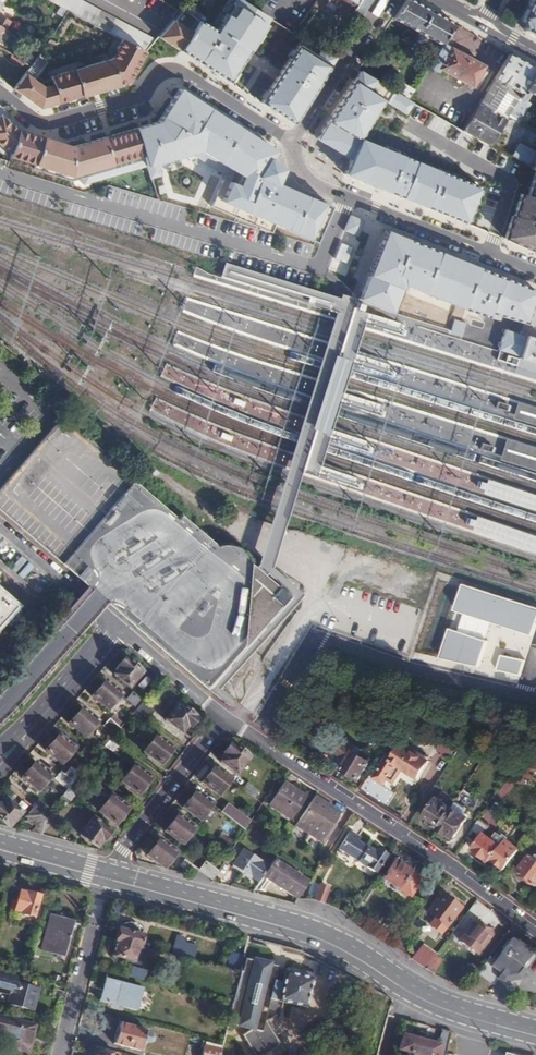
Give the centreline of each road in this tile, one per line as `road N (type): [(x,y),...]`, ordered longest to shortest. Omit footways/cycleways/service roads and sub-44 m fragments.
road 1 (primary): [(108,873),(318,932),(436,1003),(535,1033)]
road 2 (unclassified): [(226,716),(535,930)]
road 3 (residential): [(0,92),(33,119),(51,122),(142,97),(158,73),(179,71),(292,141)]
road 4 (residential): [(292,141),(301,177),(535,268)]
road 5 (residential): [(108,873),(226,716)]
road 6 (residential): [(385,0),(292,141)]
road 7 (unclassified): [(0,527),(119,630)]
road 8 (residential): [(98,912),(59,1054)]
road 9 (unclassified): [(119,630),(226,716)]
road 10 (unclassified): [(38,726),(119,630)]

